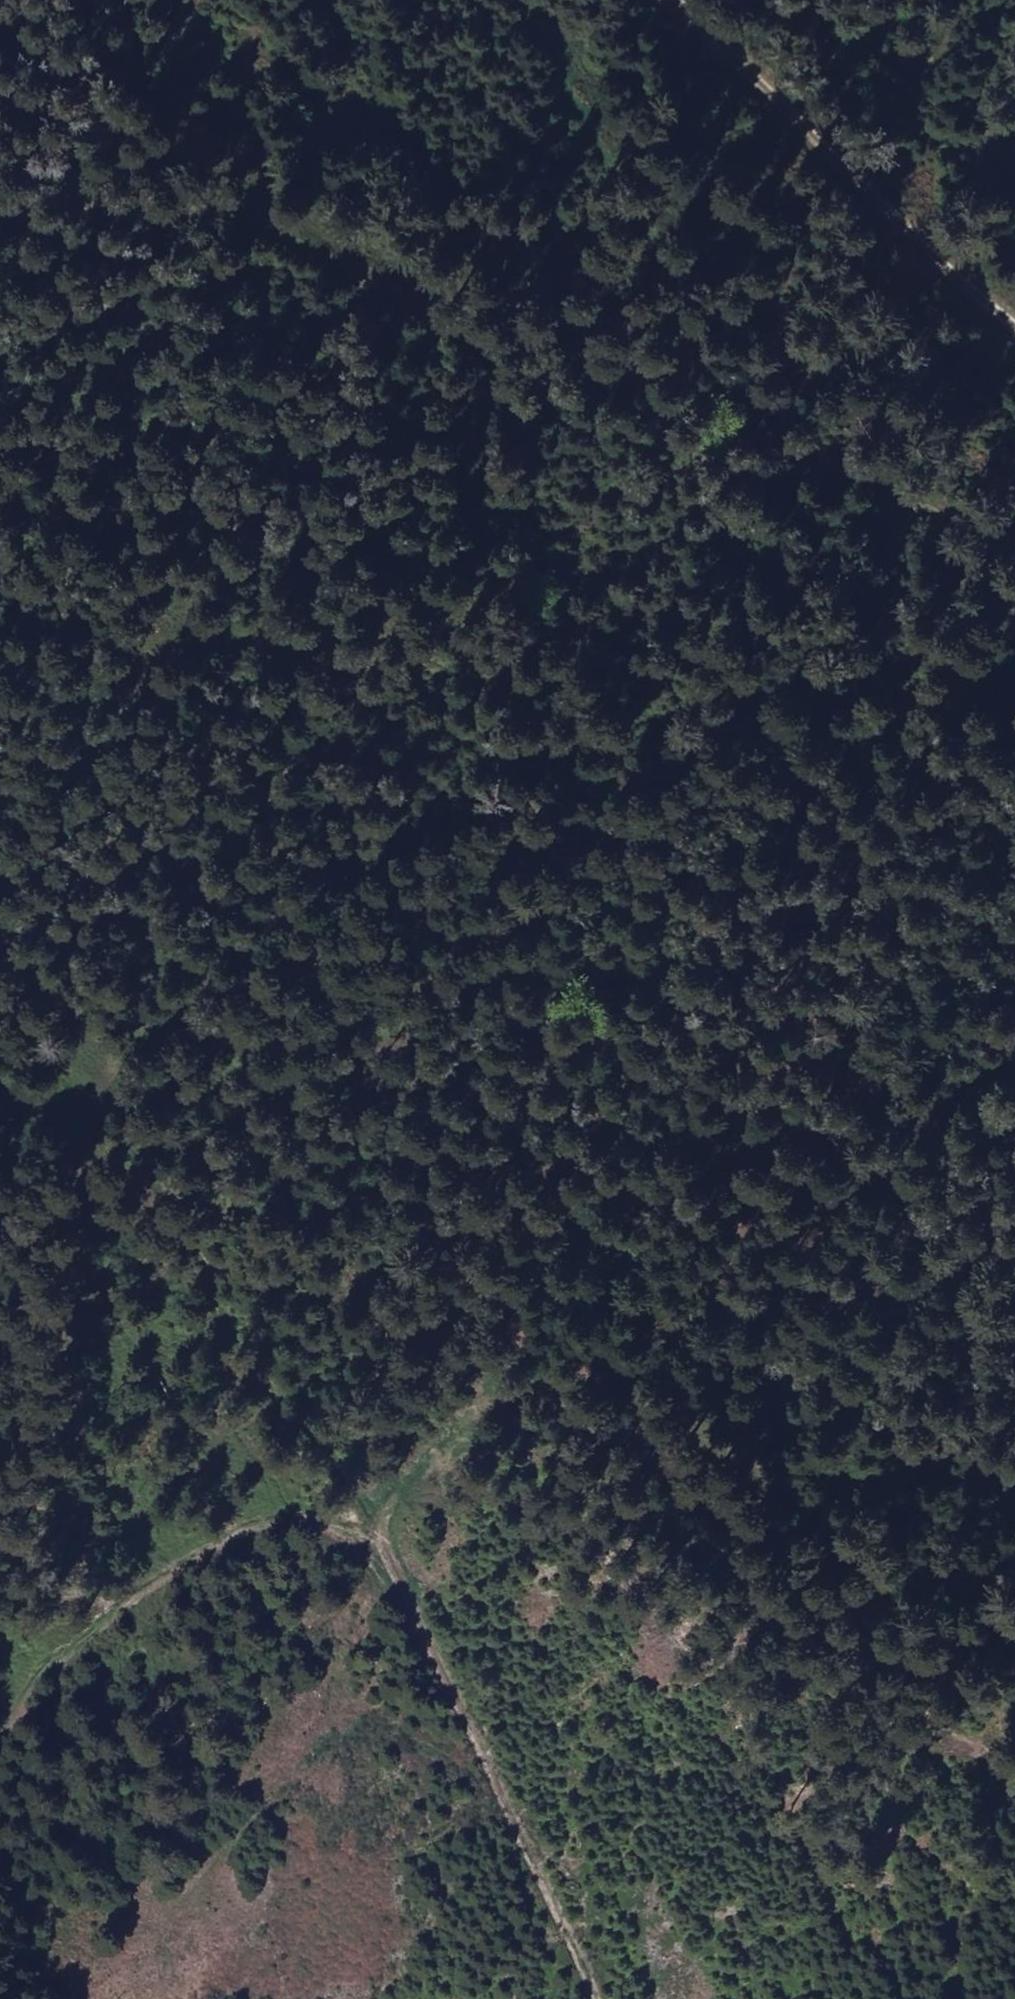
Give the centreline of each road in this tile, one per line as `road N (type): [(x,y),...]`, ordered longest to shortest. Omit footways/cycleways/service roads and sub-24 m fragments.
road 1 (track): [(594,1998),(367,1520),(281,1402),(151,1189),(22,1021),(4,961),(0,892)]
road 2 (track): [(0,239),(44,205),(149,199),(263,216),(748,408),(915,497),(1014,530)]
road 3 (track): [(1014,315),(889,204),(690,0)]

